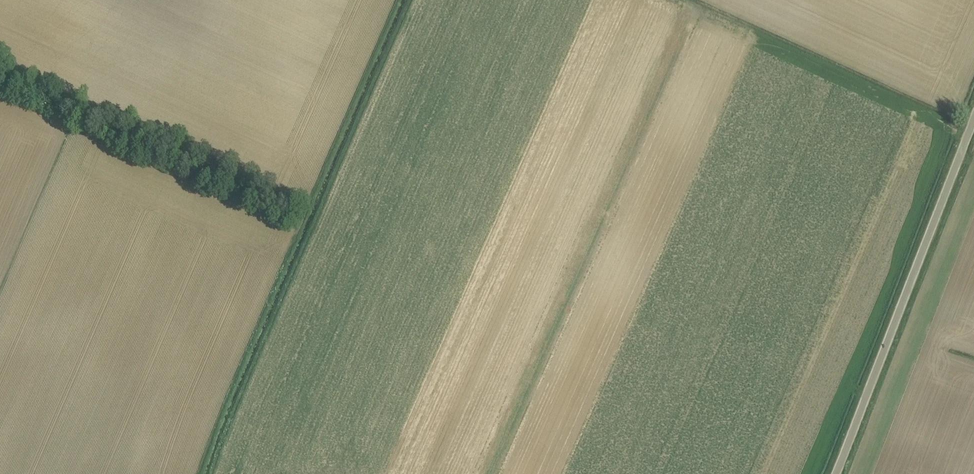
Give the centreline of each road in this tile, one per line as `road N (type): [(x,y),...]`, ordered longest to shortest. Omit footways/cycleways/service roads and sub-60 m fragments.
road 1 (unclassified): [(835,473),(973,118)]

